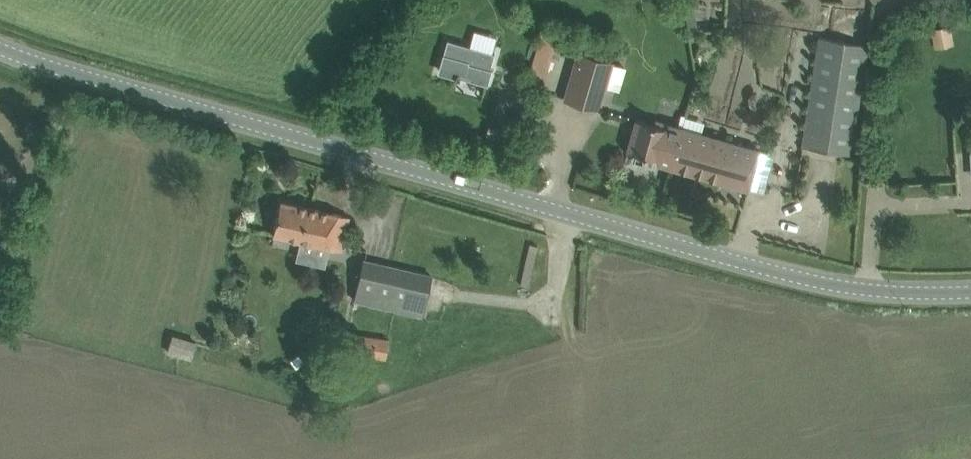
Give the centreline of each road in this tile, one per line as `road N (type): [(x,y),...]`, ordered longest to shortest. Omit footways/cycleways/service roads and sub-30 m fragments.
road 1 (tertiary): [(970,300),(882,300),(796,284),(0,46)]

